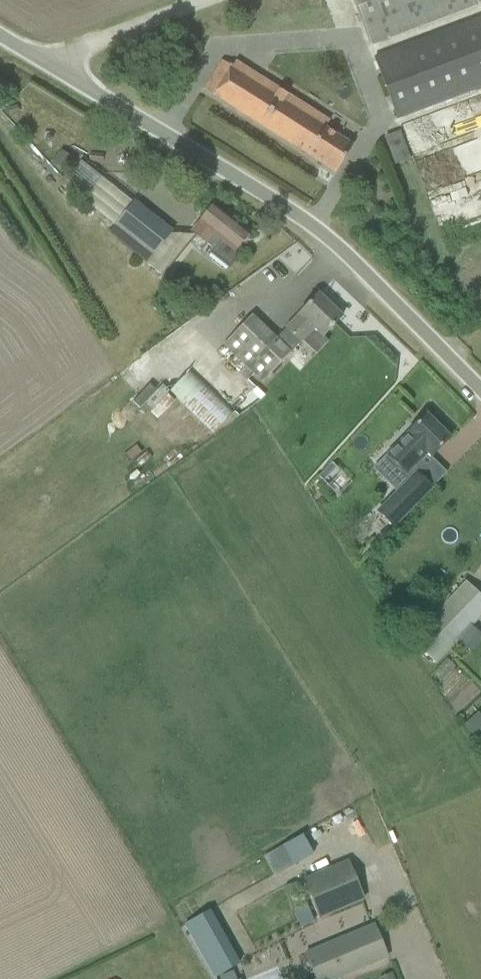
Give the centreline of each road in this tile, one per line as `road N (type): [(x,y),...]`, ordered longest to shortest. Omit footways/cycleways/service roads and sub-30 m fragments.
road 1 (unclassified): [(480,396),(385,294),(293,214),(0,37)]

